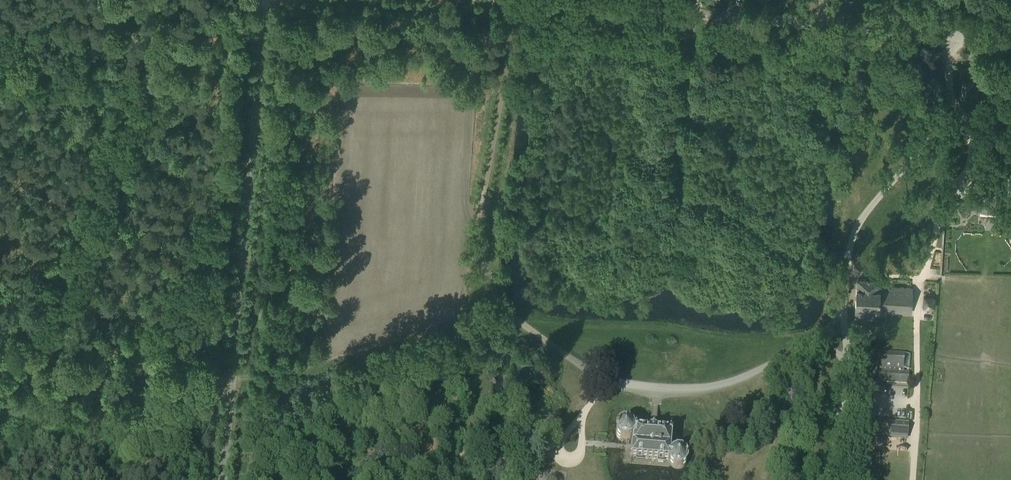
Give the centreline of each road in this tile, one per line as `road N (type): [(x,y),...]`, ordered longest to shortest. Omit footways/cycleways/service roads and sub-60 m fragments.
road 1 (track): [(514,317),(457,323),(267,378),(217,383),(0,350)]
road 2 (unclassified): [(224,479),(266,0)]
road 3 (unclassified): [(691,15),(1010,38)]
road 4 (unclassified): [(511,0),(691,15)]

